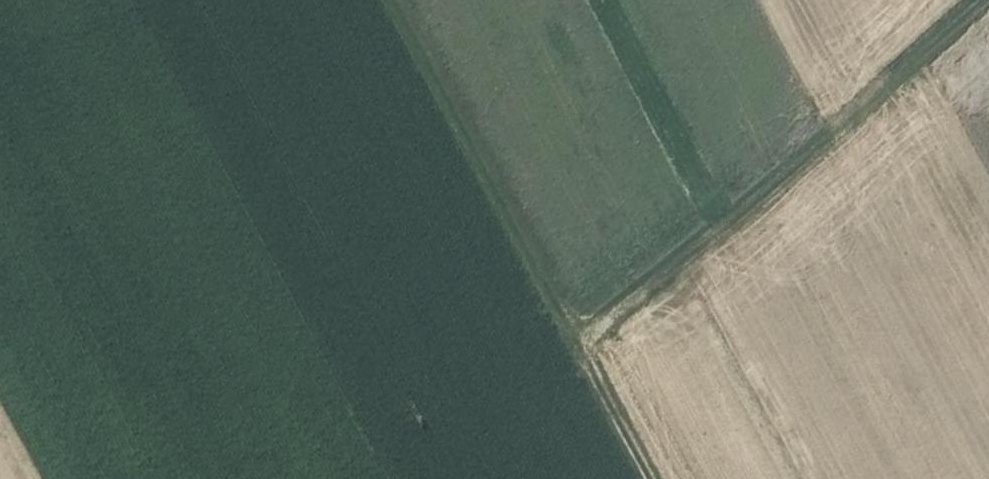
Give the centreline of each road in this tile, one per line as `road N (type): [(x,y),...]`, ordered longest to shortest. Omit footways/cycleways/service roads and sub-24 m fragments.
road 1 (track): [(983,0),(578,350),(646,478)]
road 2 (track): [(578,350),(391,0)]

